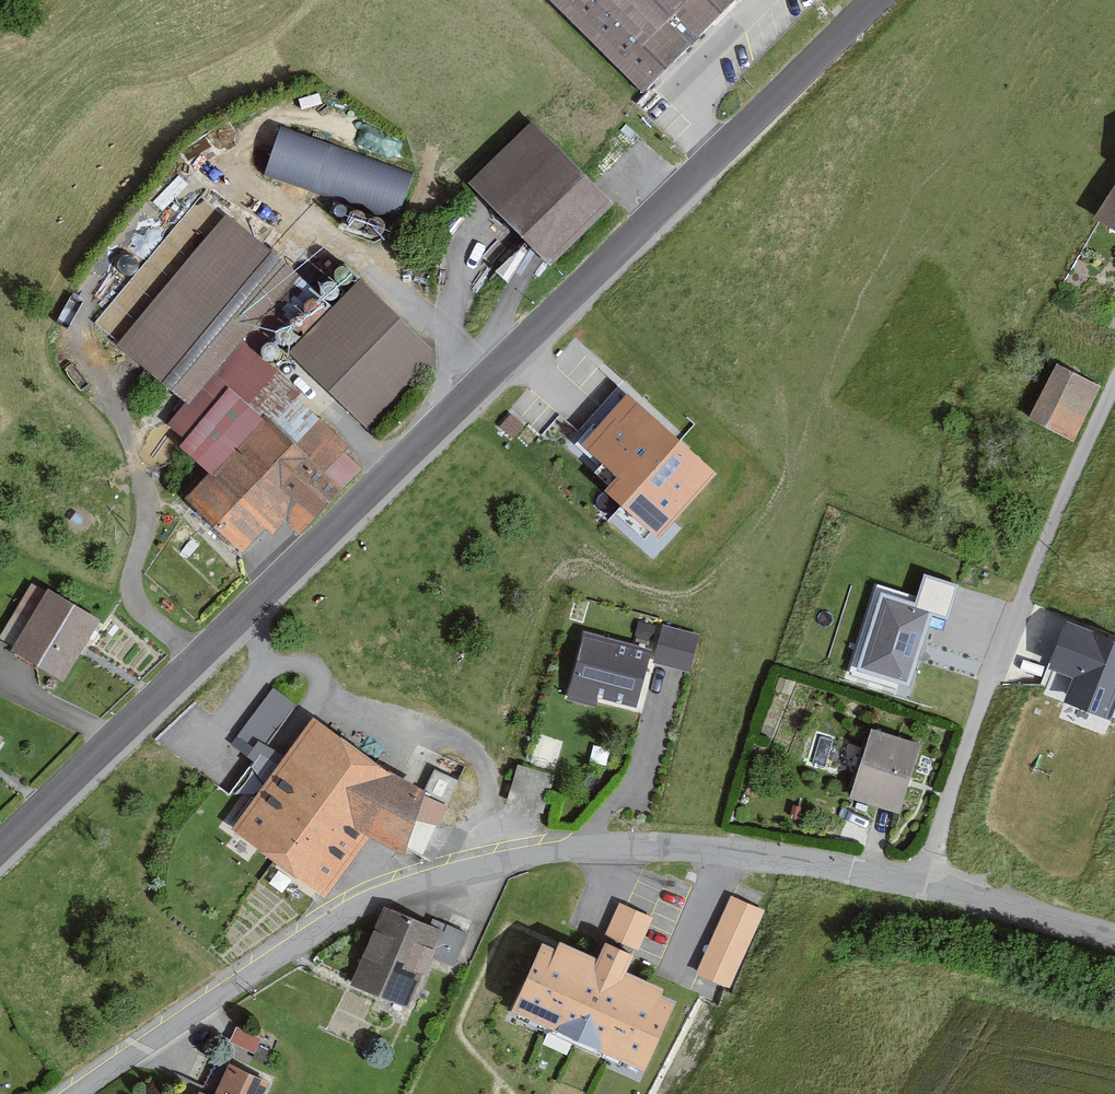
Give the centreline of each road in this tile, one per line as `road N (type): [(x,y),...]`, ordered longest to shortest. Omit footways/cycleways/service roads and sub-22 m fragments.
road 1 (tertiary): [(0,849),(873,0)]
road 2 (unclassified): [(76,1093),(352,909),(475,866),(553,853),(648,848),(837,869),(1114,939)]

